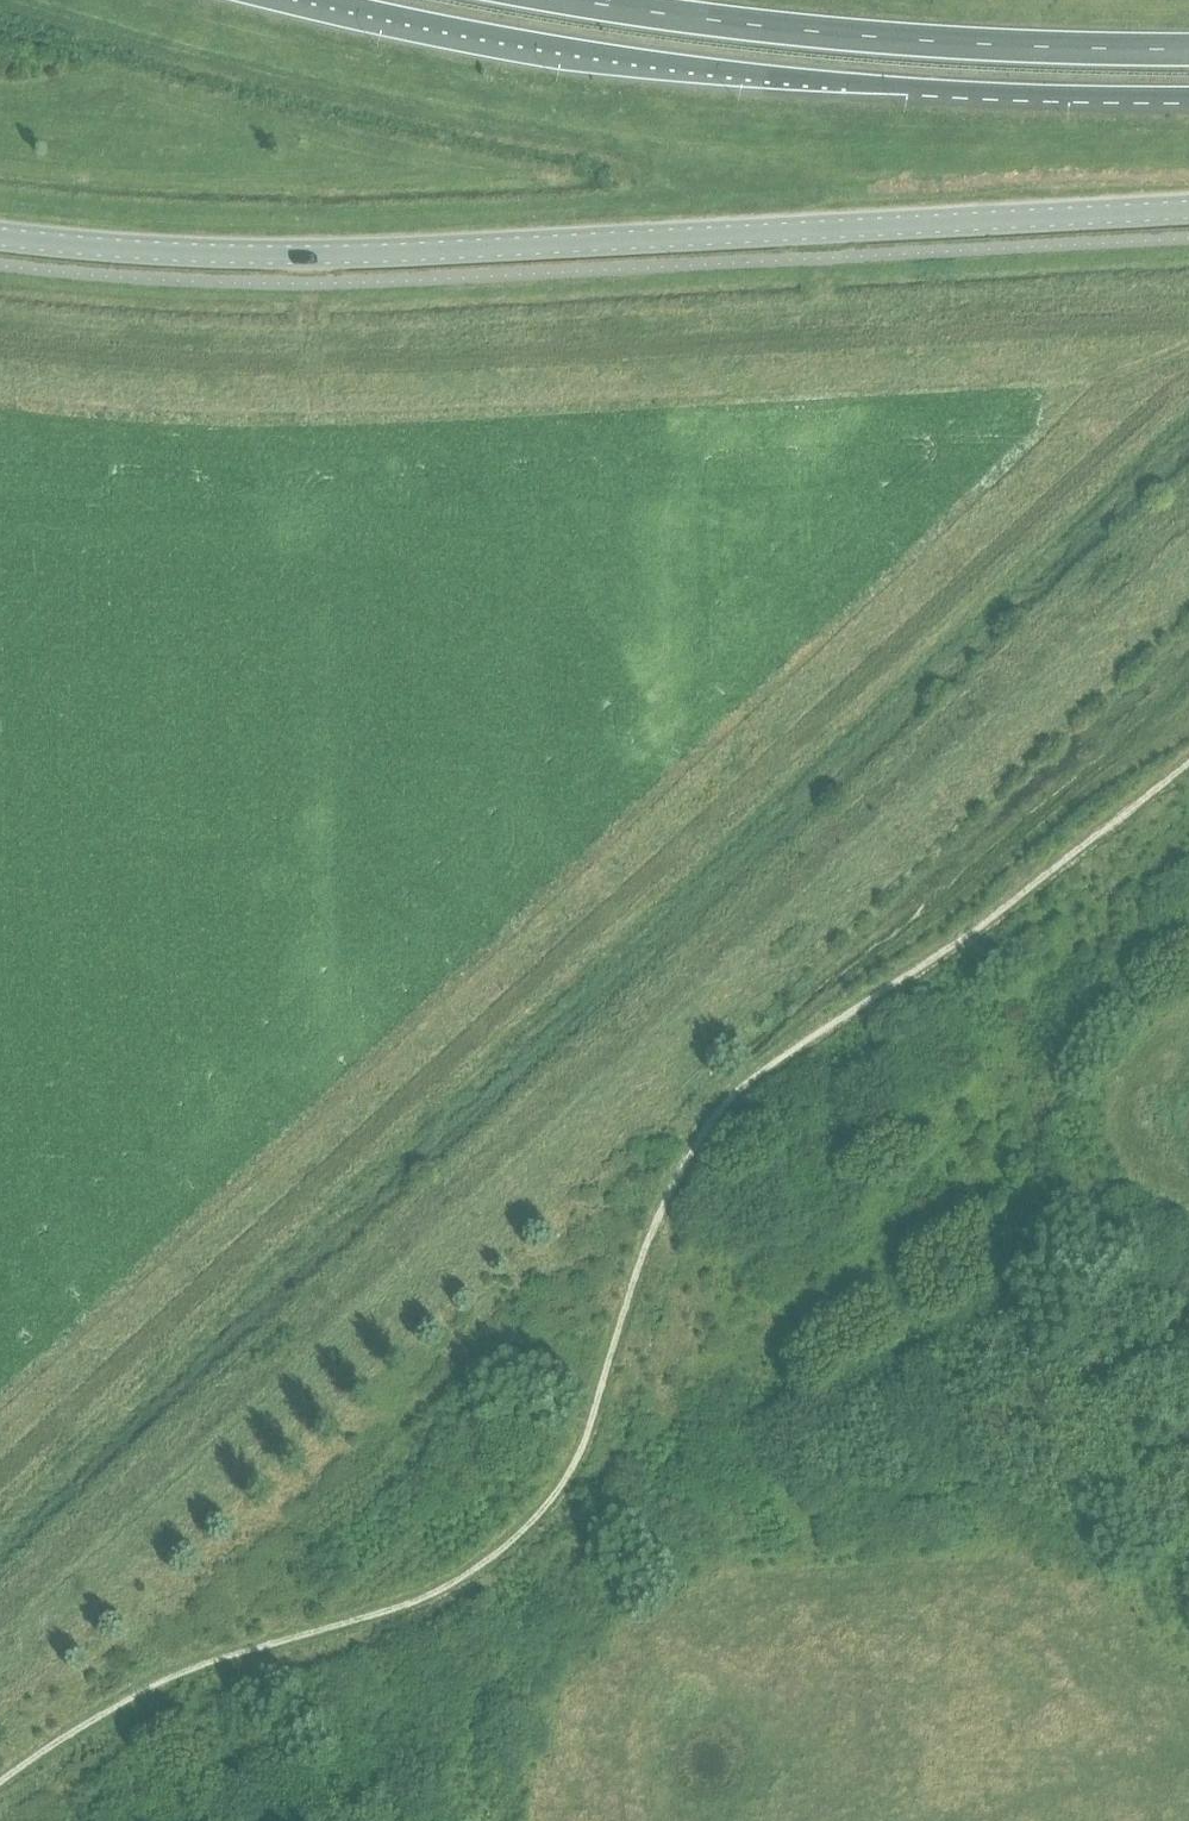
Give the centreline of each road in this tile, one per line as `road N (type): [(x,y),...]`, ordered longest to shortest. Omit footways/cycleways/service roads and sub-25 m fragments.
road 1 (secondary): [(0,238),(265,254),(1188,206)]
road 2 (trunk): [(299,0),(726,72),(1188,96)]
road 3 (trunk): [(1188,50),(884,38),(577,0)]

